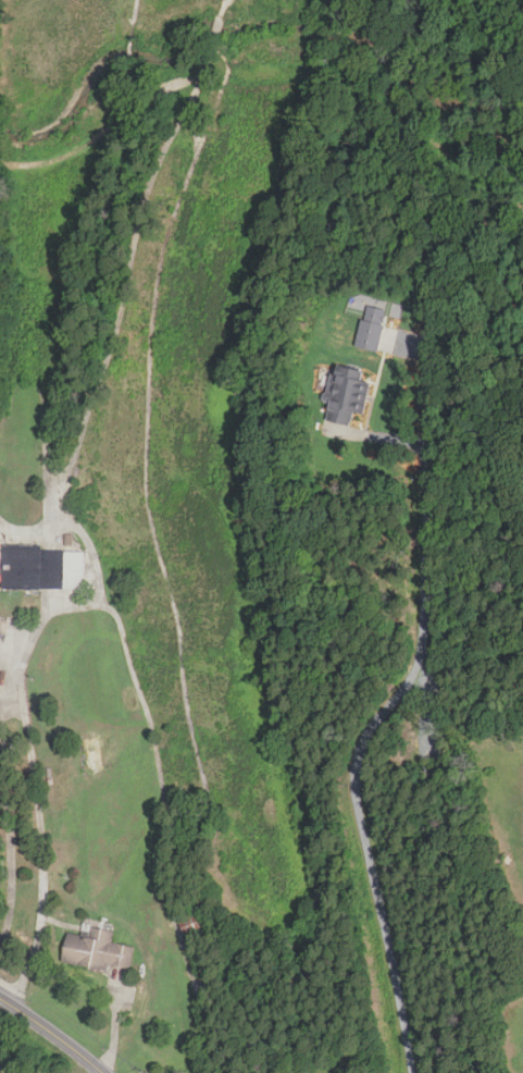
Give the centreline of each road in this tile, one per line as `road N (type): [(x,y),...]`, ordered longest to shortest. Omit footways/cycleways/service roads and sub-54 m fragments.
road 1 (secondary): [(0,996),(102,1072)]

